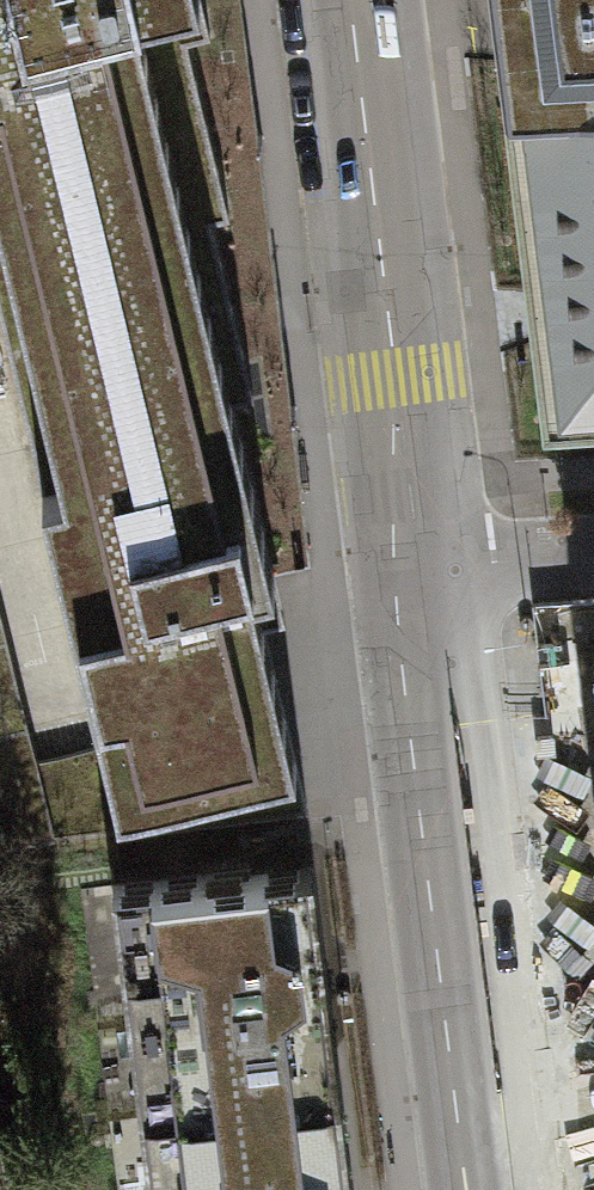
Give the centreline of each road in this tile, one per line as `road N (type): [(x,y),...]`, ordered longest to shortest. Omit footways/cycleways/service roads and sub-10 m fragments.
road 1 (primary): [(501,1189),(421,572)]
road 2 (primary): [(421,572),(348,0)]
road 3 (residential): [(593,560),(421,572)]

